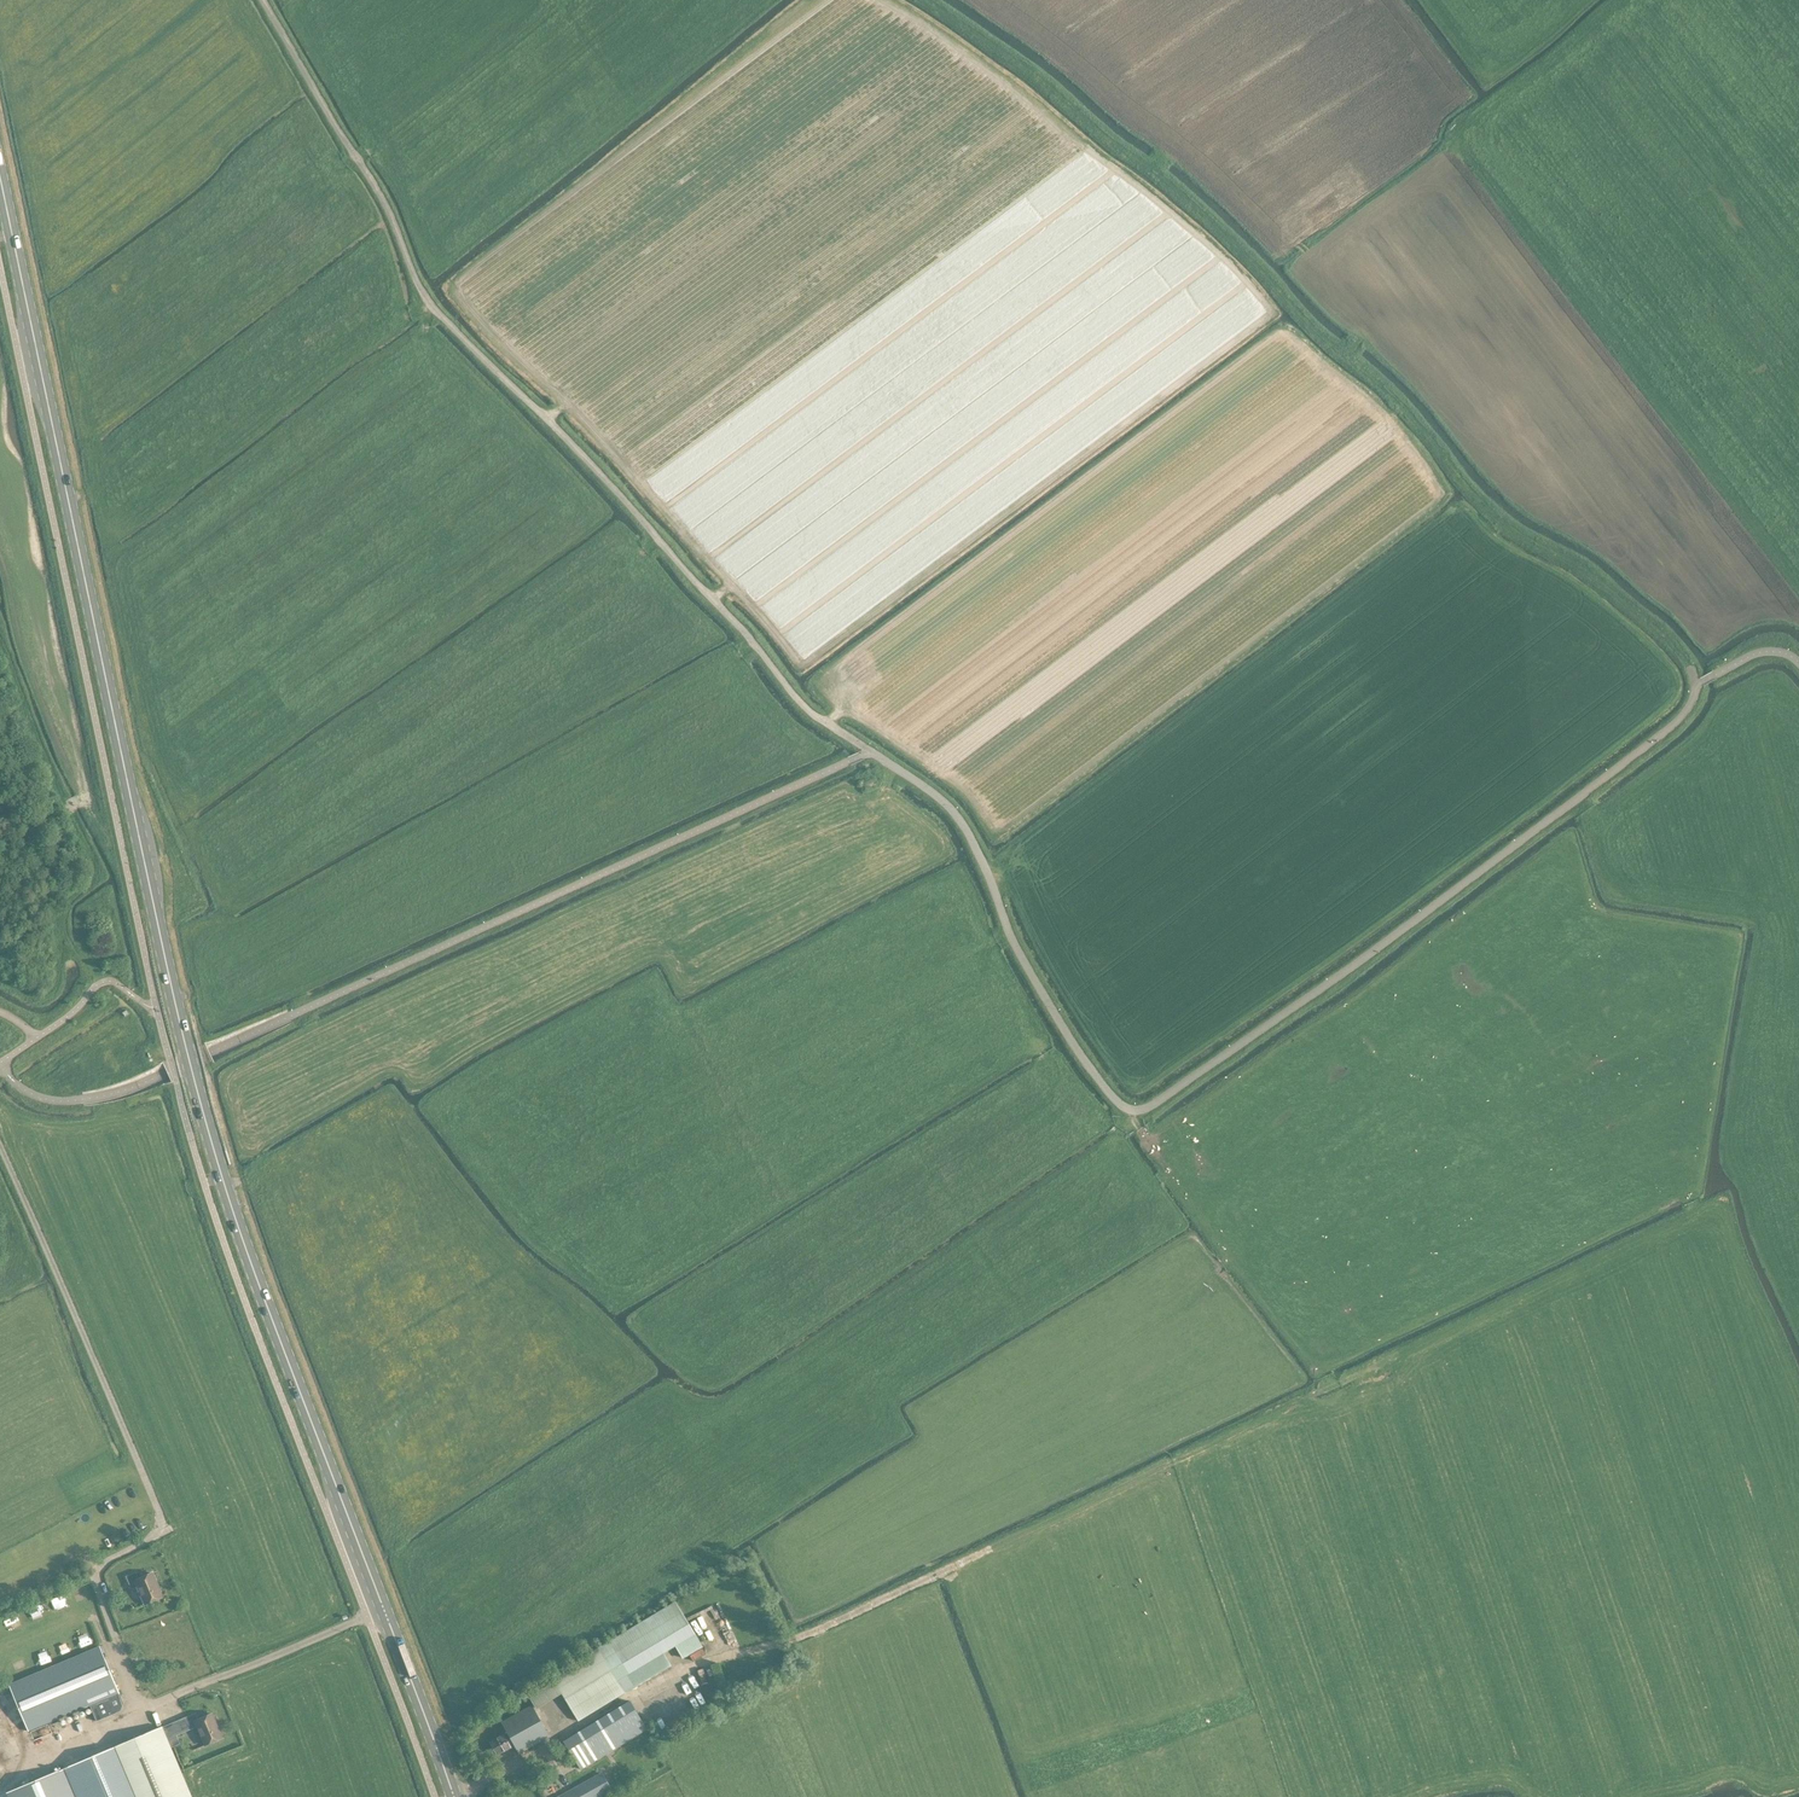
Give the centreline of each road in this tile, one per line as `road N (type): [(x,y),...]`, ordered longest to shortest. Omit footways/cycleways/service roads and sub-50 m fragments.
road 1 (primary): [(454,1796),(270,1315),(201,1103),(0,176)]
road 2 (unclassified): [(870,751),(950,811),(1013,944),(1073,1044),(1115,1101),(1140,1110),(1351,967),(1677,720),(1701,683)]
road 3 (unclassified): [(870,751),(810,711),(611,486),(430,303),(391,214),(261,0)]
road 4 (track): [(993,1550),(1329,1388),(1127,1110)]
road 5 (track): [(1343,355),(1212,226),(1049,88),(919,0)]
road 6 (track): [(1696,686),(1680,653),(1580,570),(1500,524),(1343,355)]
road 7 (track): [(993,1550),(793,1645),(661,1682),(556,1742)]
road 8 (track): [(0,1789),(143,1705)]

